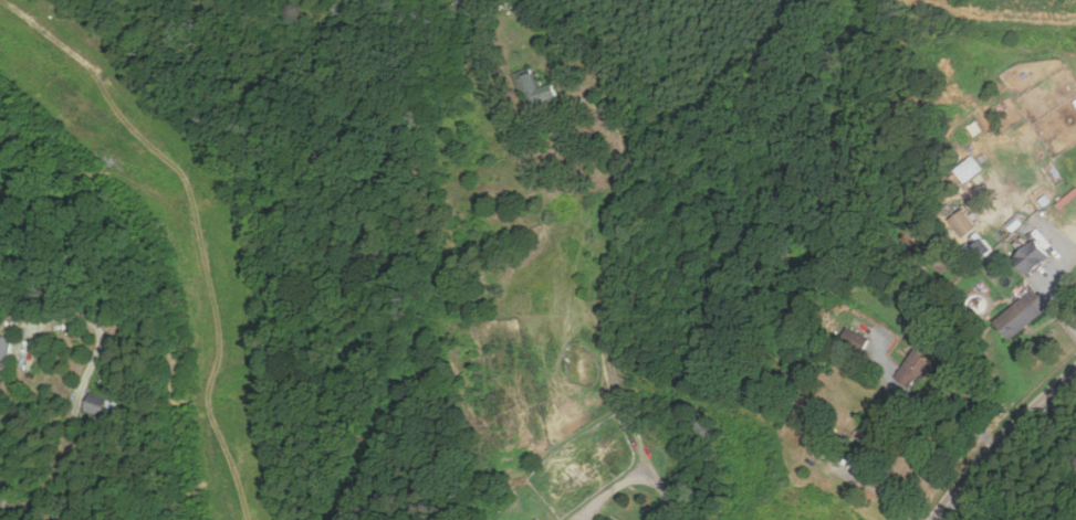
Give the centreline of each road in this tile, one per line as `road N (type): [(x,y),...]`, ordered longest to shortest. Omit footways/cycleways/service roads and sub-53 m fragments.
road 1 (tertiary): [(936,519),(1075,373)]

